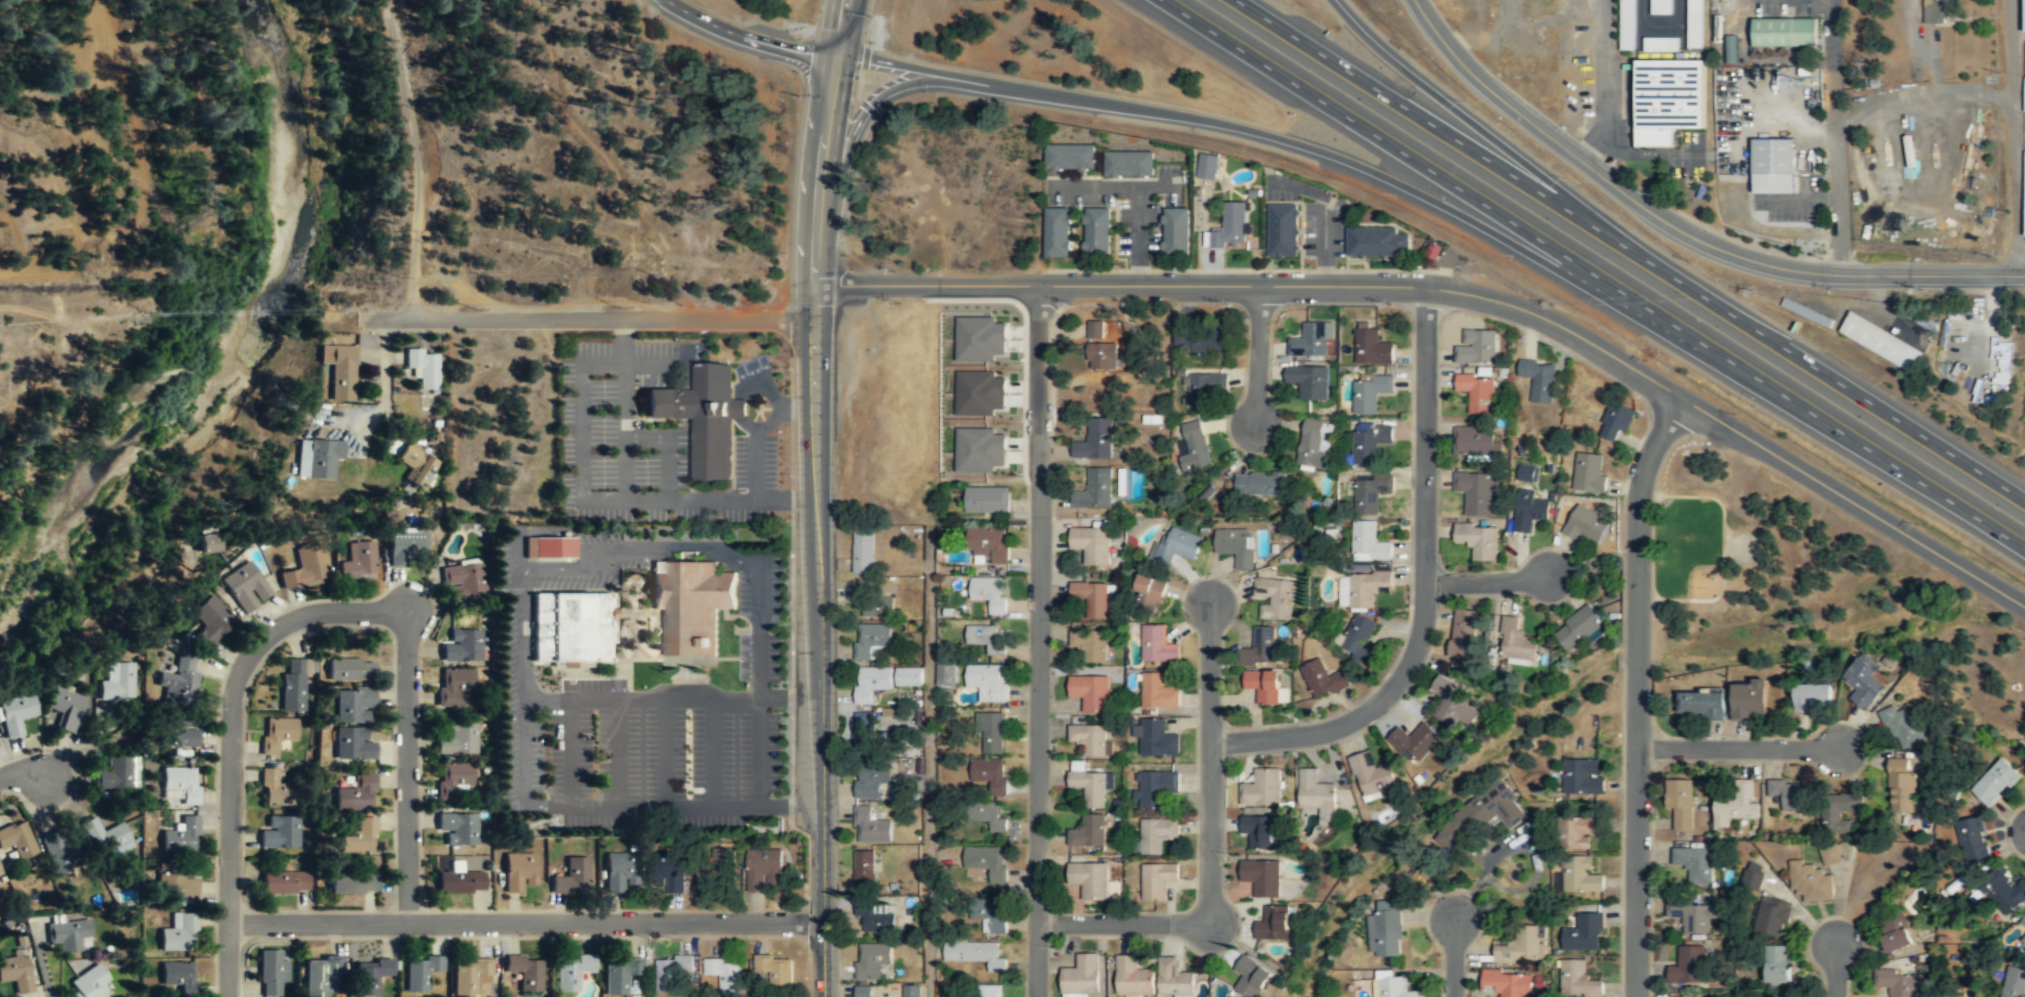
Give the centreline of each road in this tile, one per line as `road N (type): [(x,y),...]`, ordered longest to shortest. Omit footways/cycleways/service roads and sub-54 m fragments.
road 1 (tertiary): [(2024,606),(1568,329),(1470,293),(1388,285),(814,285)]
road 2 (motorway): [(1163,0),(2024,548)]
road 3 (motorway): [(2024,500),(1237,0)]
road 4 (motorway): [(1019,88),(1208,121),(1350,163),(1725,358)]
road 5 (residential): [(1043,285),(1036,996)]
road 6 (tertiary): [(1414,0),(1488,88),(1661,219),(1711,245),(1802,271),(2024,274)]
road 7 (residential): [(1684,398),(1637,494),(1634,996)]
road 8 (residential): [(1426,288),(1424,582),(1416,646),(1394,685),(1357,717),(1317,733),(1210,742)]
road 9 (residential): [(228,924),(824,925)]
road 10 (residential): [(407,611),(298,617),(272,630),(237,672),(230,697),(227,996)]
road 11 (residential): [(814,322),(363,318)]
road 12 (secondary): [(822,576),(824,996)]
road 13 (motorway): [(1634,251),(1405,70),(1335,0)]
road 14 (residential): [(1210,600),(1210,924)]
road 15 (residential): [(407,611),(405,924)]
road 16 (motorway): [(816,233),(854,133),(885,92),(932,79),(1019,88)]
road 17 (residential): [(1841,274),(1827,0)]
road 18 (residential): [(2017,0),(2019,274)]
road 19 (secondary): [(836,54),(817,204),(814,322)]
road 20 (secondary): [(814,322),(822,576)]
road 21 (residential): [(1636,746),(1842,748)]
road 22 (residential): [(1832,101),(1944,89),(2018,93)]
road 23 (motorway): [(836,54),(1019,88)]
road 24 (motorway): [(666,0),(741,34),(836,54)]
road 25 (residential): [(1037,922),(1210,924)]
road 26 (residential): [(1607,0),(1604,128),(1588,164)]
road 27 (residential): [(1261,285),(1255,425)]
road 28 (residential): [(1424,582),(1553,574)]

